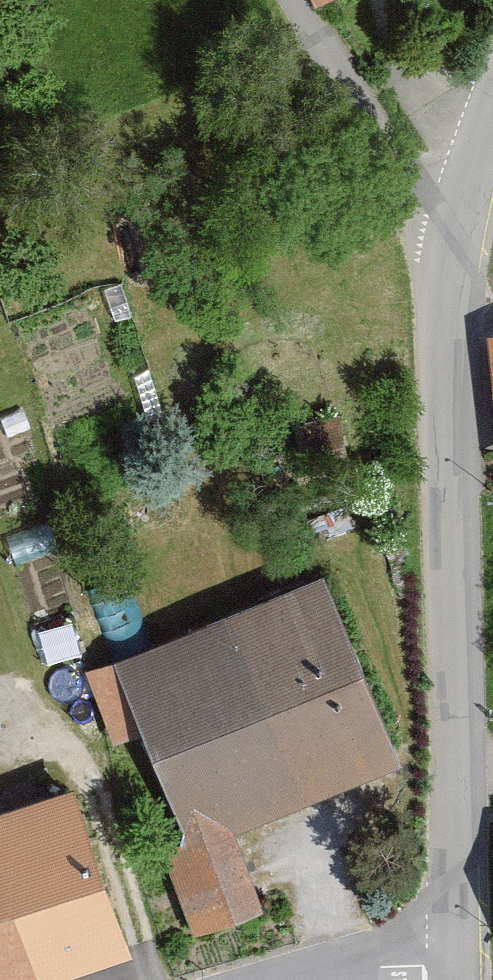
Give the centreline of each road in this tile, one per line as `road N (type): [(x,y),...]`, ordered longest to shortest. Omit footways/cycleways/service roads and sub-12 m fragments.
road 1 (residential): [(457,229),(447,366),(452,963)]
road 2 (residential): [(298,0),(457,229)]
road 3 (residential): [(452,963),(294,979)]
road 4 (residential): [(492,106),(457,229)]

